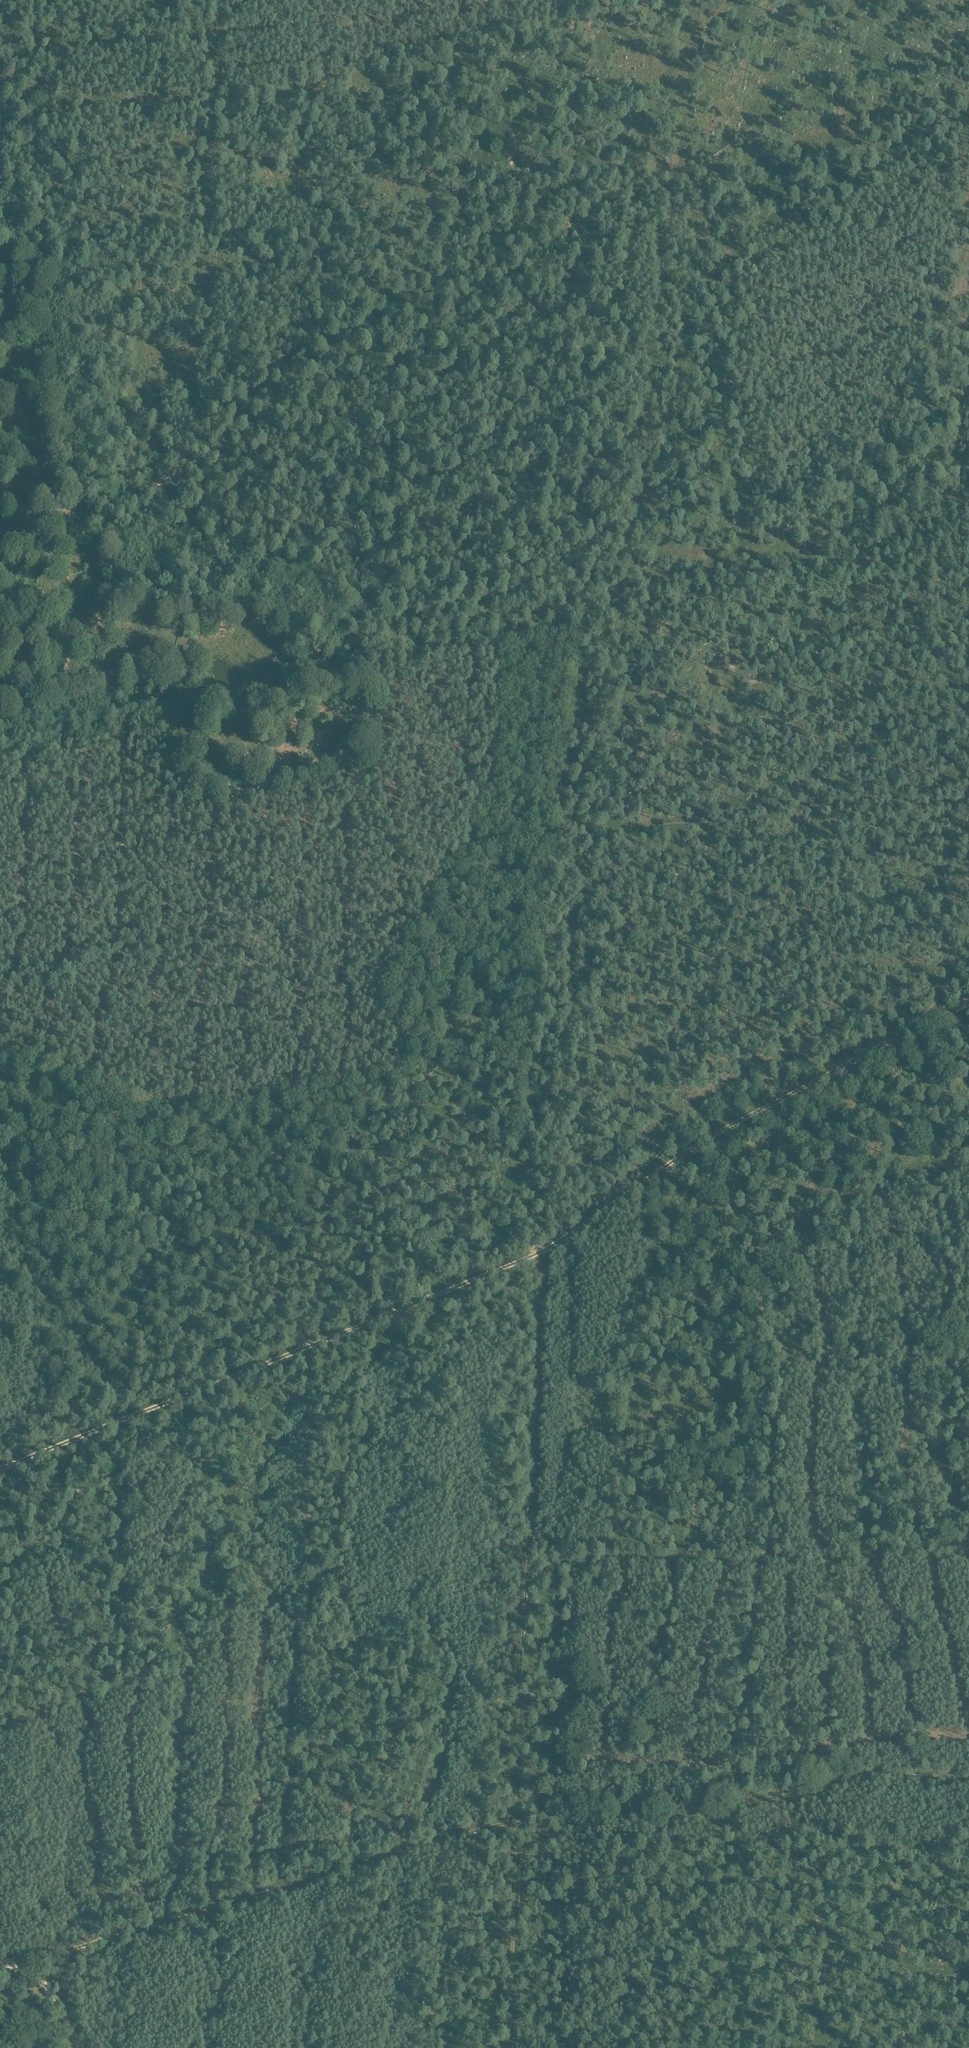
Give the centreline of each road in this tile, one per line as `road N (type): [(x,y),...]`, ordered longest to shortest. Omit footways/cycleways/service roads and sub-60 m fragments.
road 1 (track): [(0,1468),(506,1269),(968,1017)]
road 2 (track): [(0,1976),(516,1820),(682,1820),(855,1778),(968,1781)]
road 3 (track): [(506,2047),(541,1252)]
road 4 (track): [(79,2047),(36,1986),(0,1960)]

